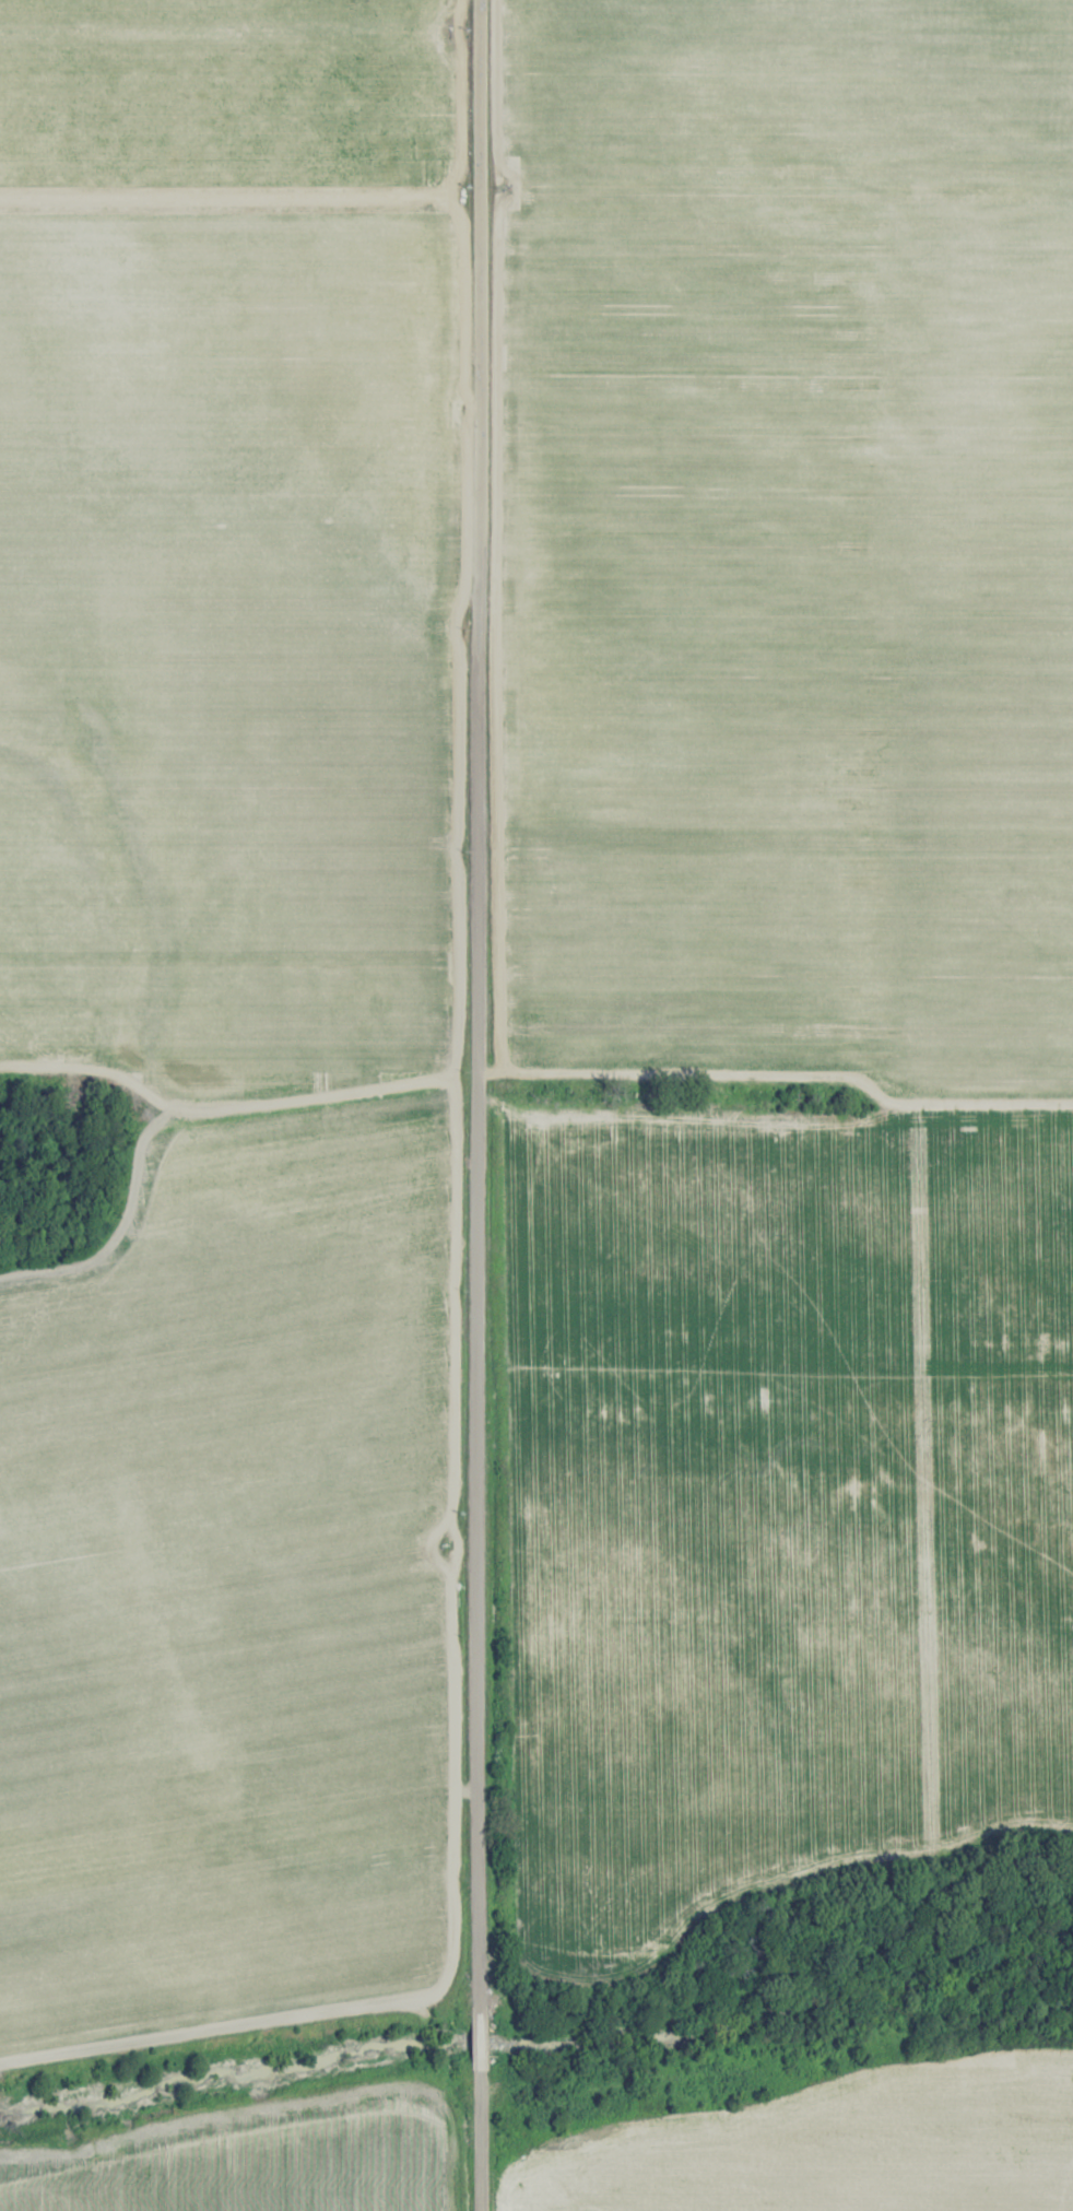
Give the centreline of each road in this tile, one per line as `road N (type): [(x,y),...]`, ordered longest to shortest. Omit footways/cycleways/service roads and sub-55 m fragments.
road 1 (residential): [(475,2070),(478,0)]
road 2 (track): [(474,1084),(888,1093)]
road 3 (residential): [(475,2210),(475,2070)]

